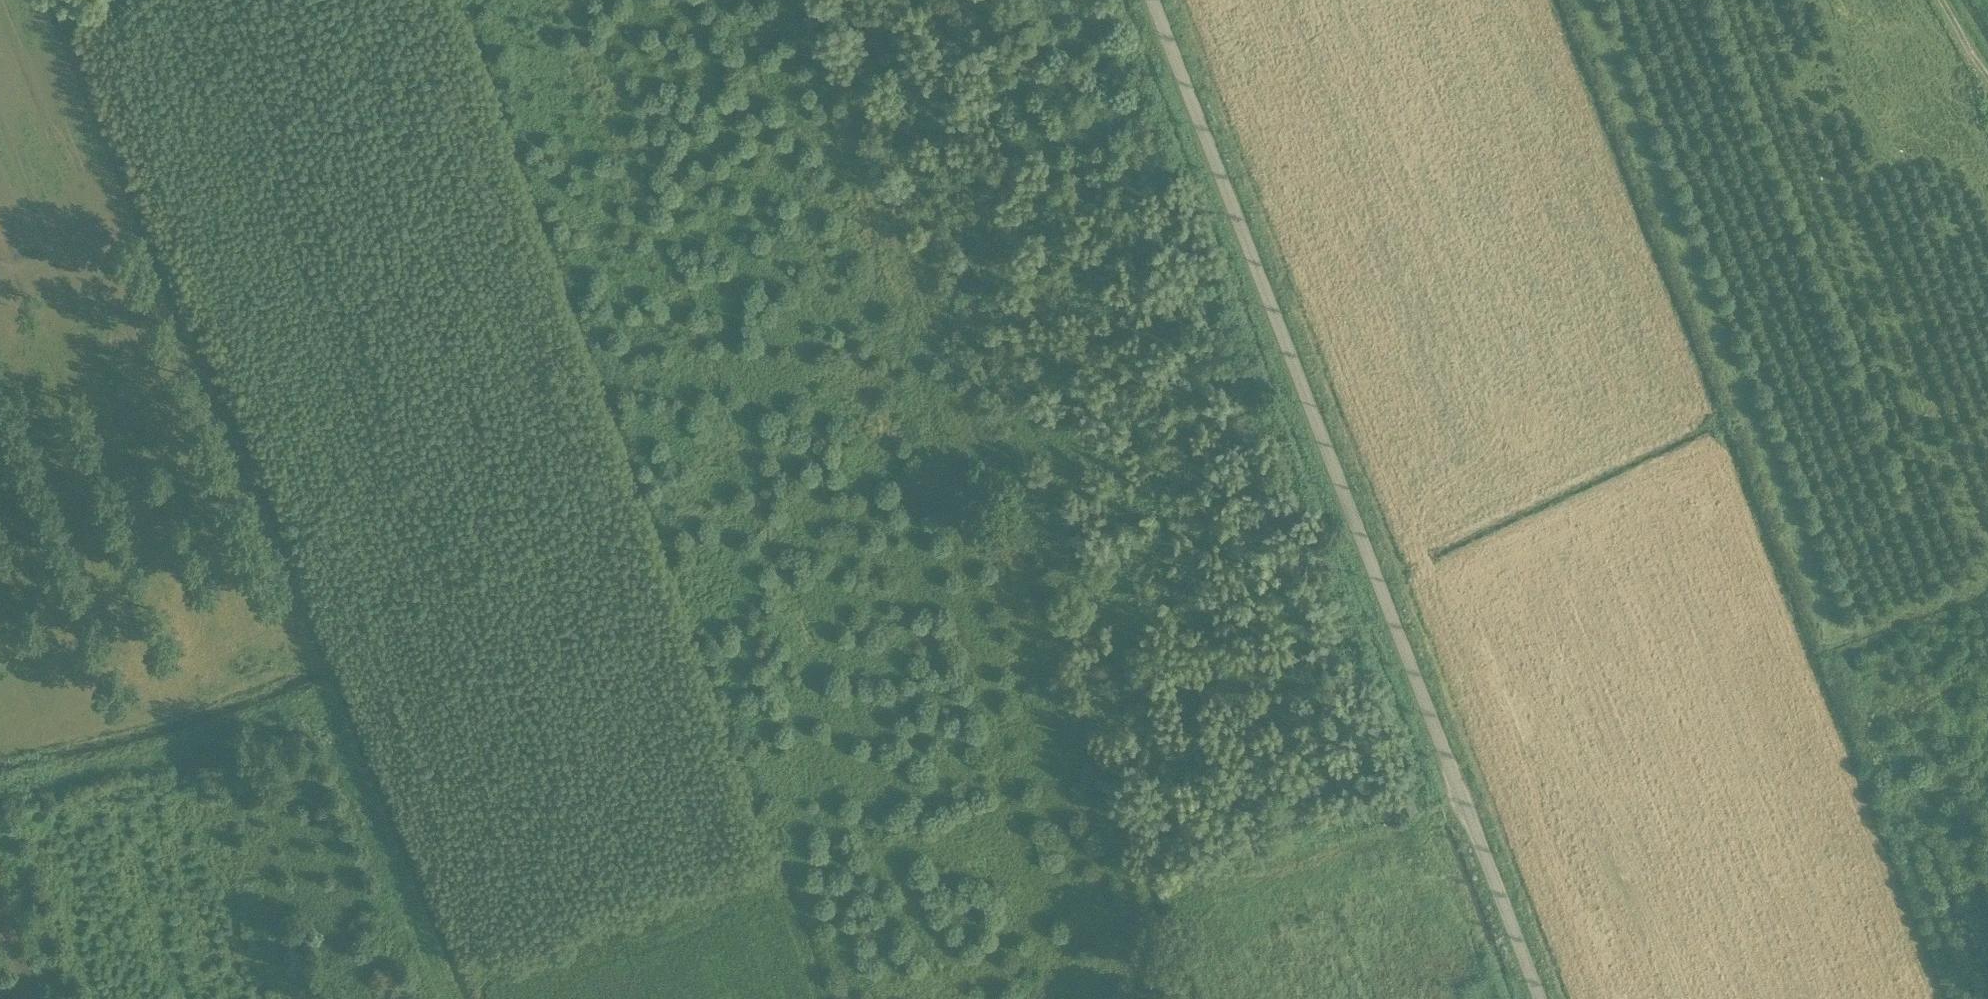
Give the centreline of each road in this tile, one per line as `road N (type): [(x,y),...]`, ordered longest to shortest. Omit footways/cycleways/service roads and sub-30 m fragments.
road 1 (unclassified): [(1546,998),(1158,0)]

